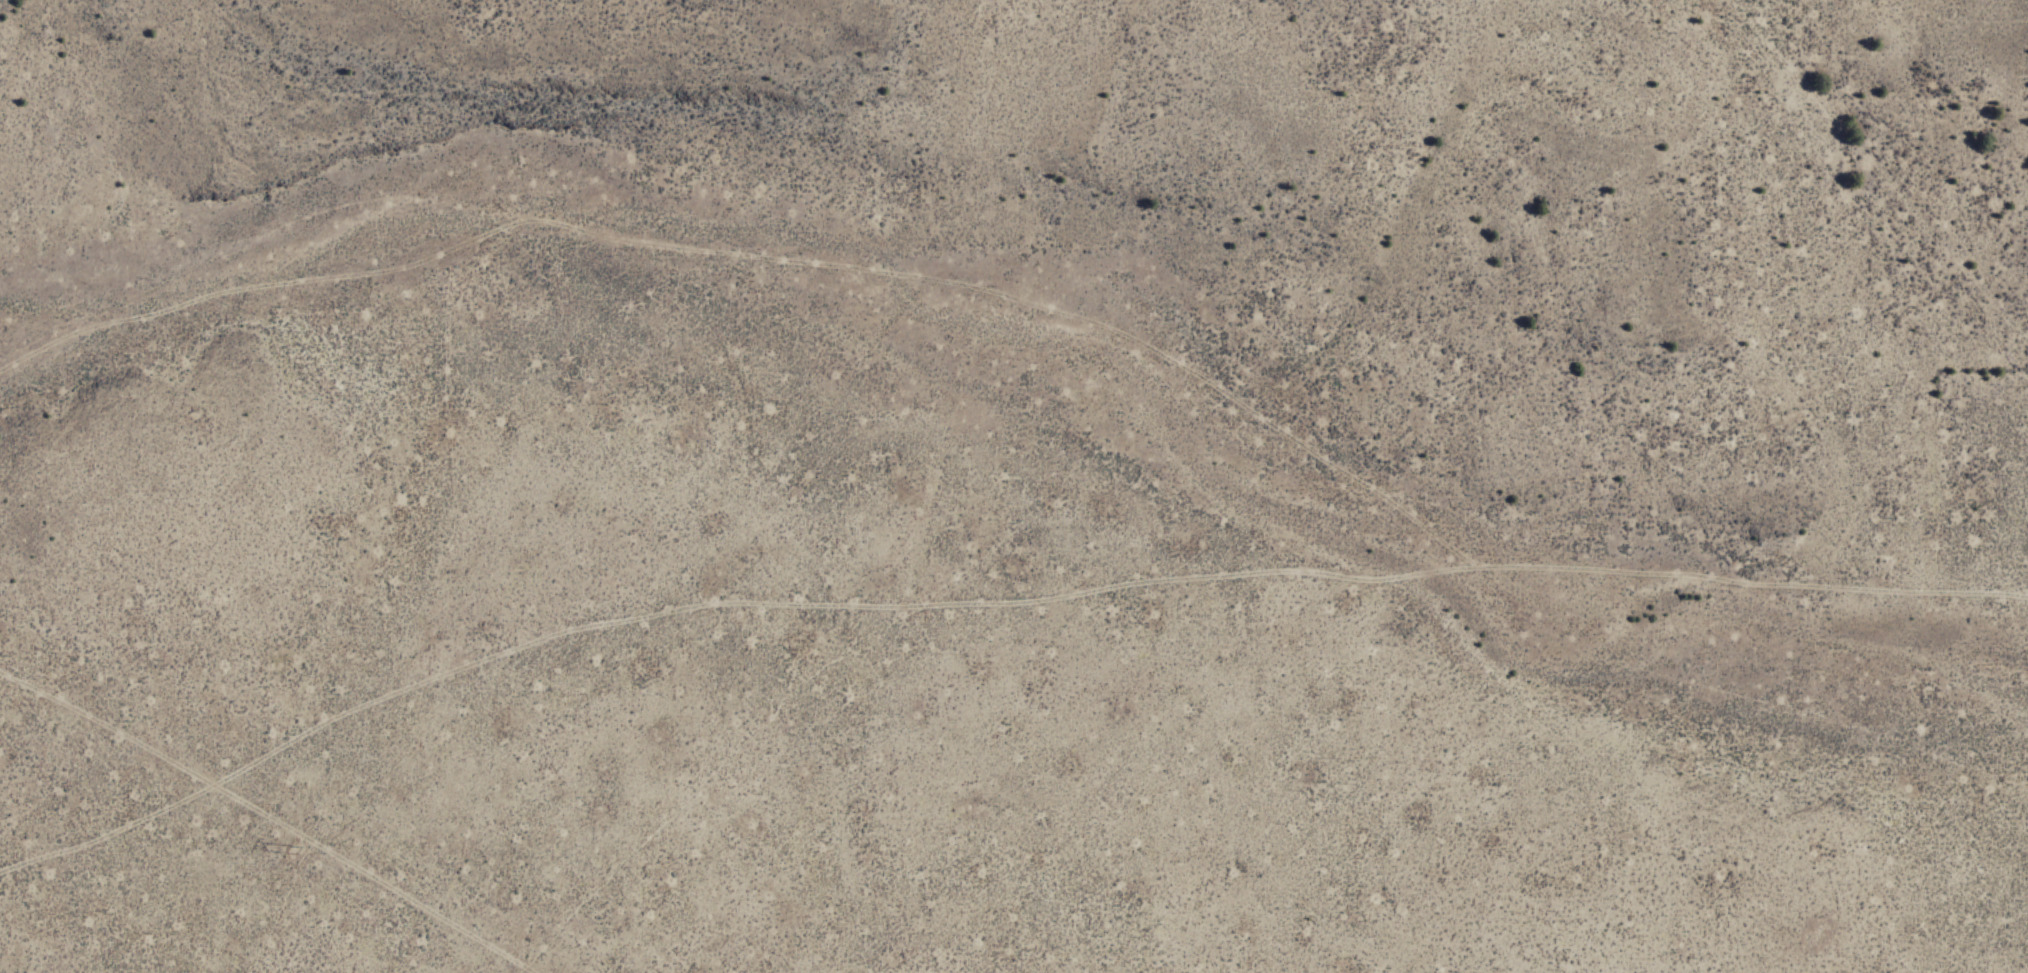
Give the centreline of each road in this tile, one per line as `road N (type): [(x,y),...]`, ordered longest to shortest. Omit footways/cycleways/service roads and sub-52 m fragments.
road 1 (track): [(0,874),(191,790),(426,654),(1357,530),(2027,547)]

